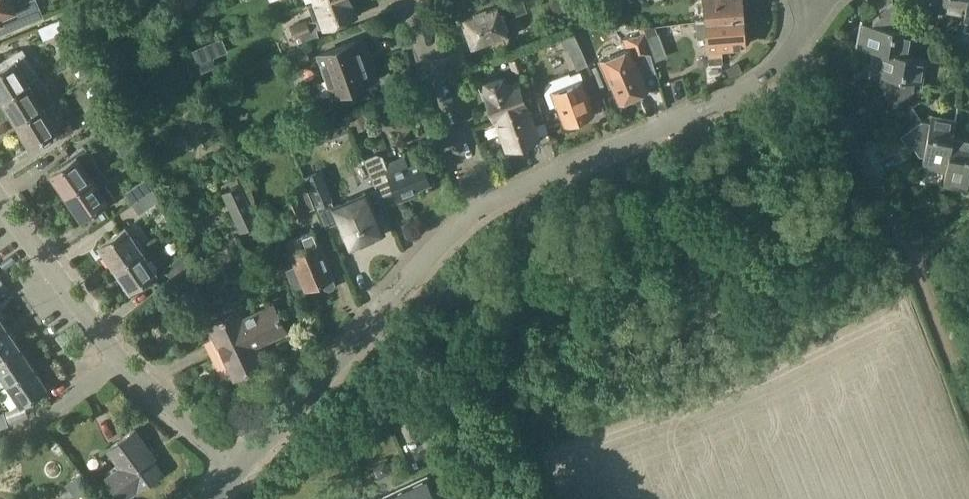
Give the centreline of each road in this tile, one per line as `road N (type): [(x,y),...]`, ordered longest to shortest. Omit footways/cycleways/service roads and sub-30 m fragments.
road 1 (residential): [(485,207),(729,98),(765,78),(808,26)]
road 2 (residential): [(240,471),(119,358),(0,199)]
road 3 (residential): [(240,471),(485,207)]
road 4 (residential): [(808,26),(917,258)]
road 5 (residential): [(485,207),(409,0)]

